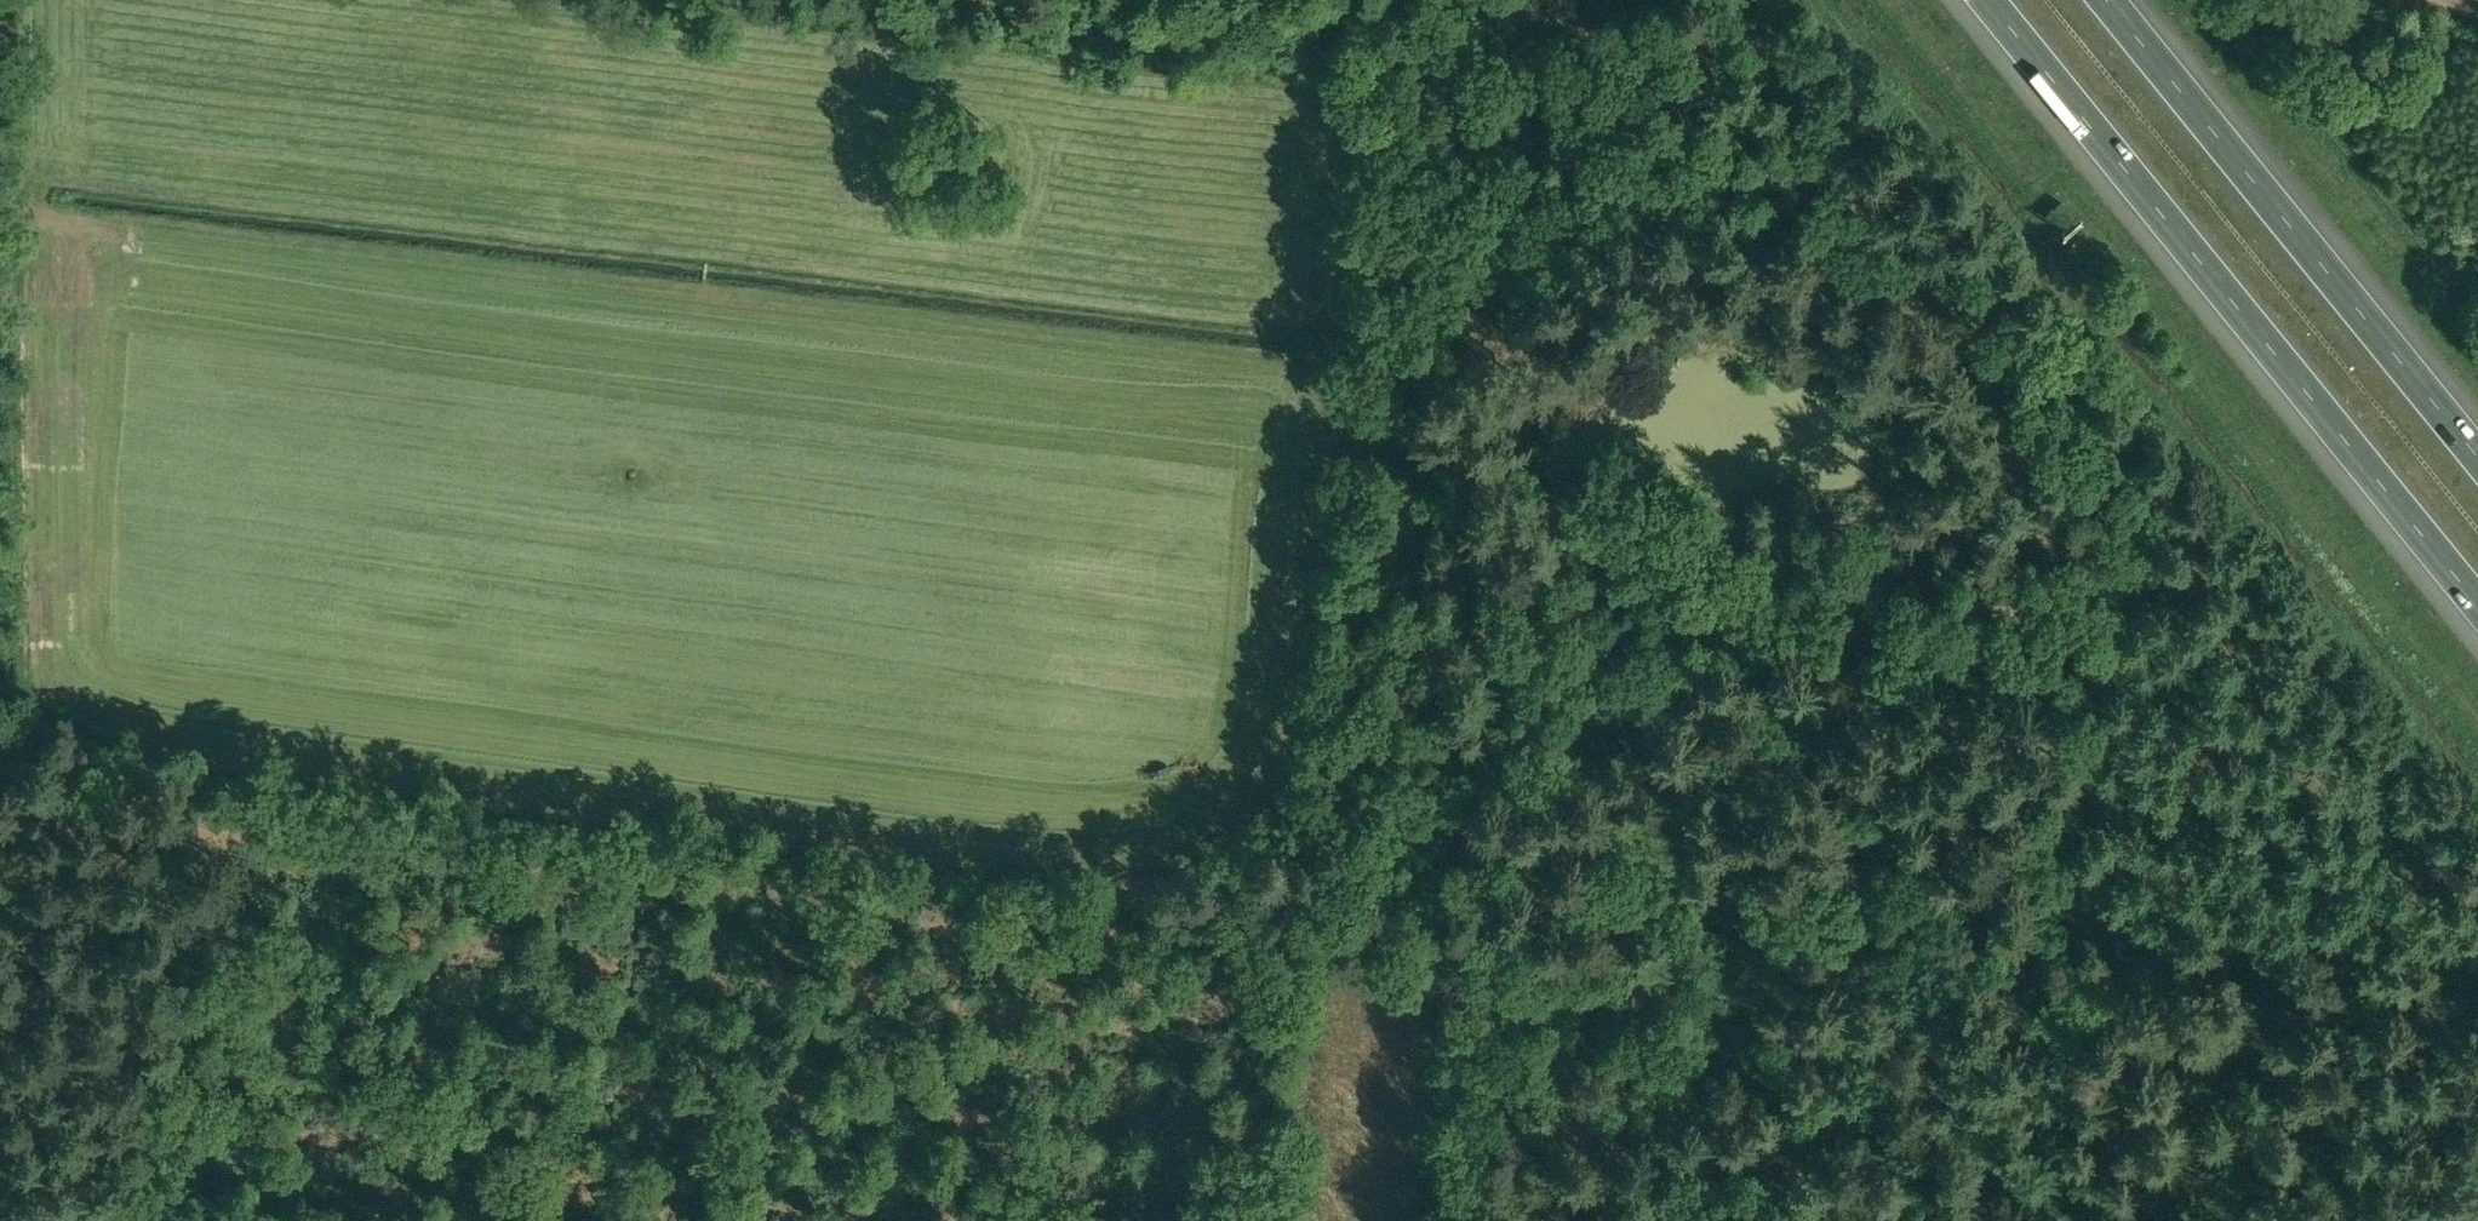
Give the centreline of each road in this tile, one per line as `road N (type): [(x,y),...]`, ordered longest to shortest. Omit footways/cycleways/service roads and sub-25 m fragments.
road 1 (motorway): [(1985,0),(2477,609)]
road 2 (motorway): [(2477,459),(2105,0)]

